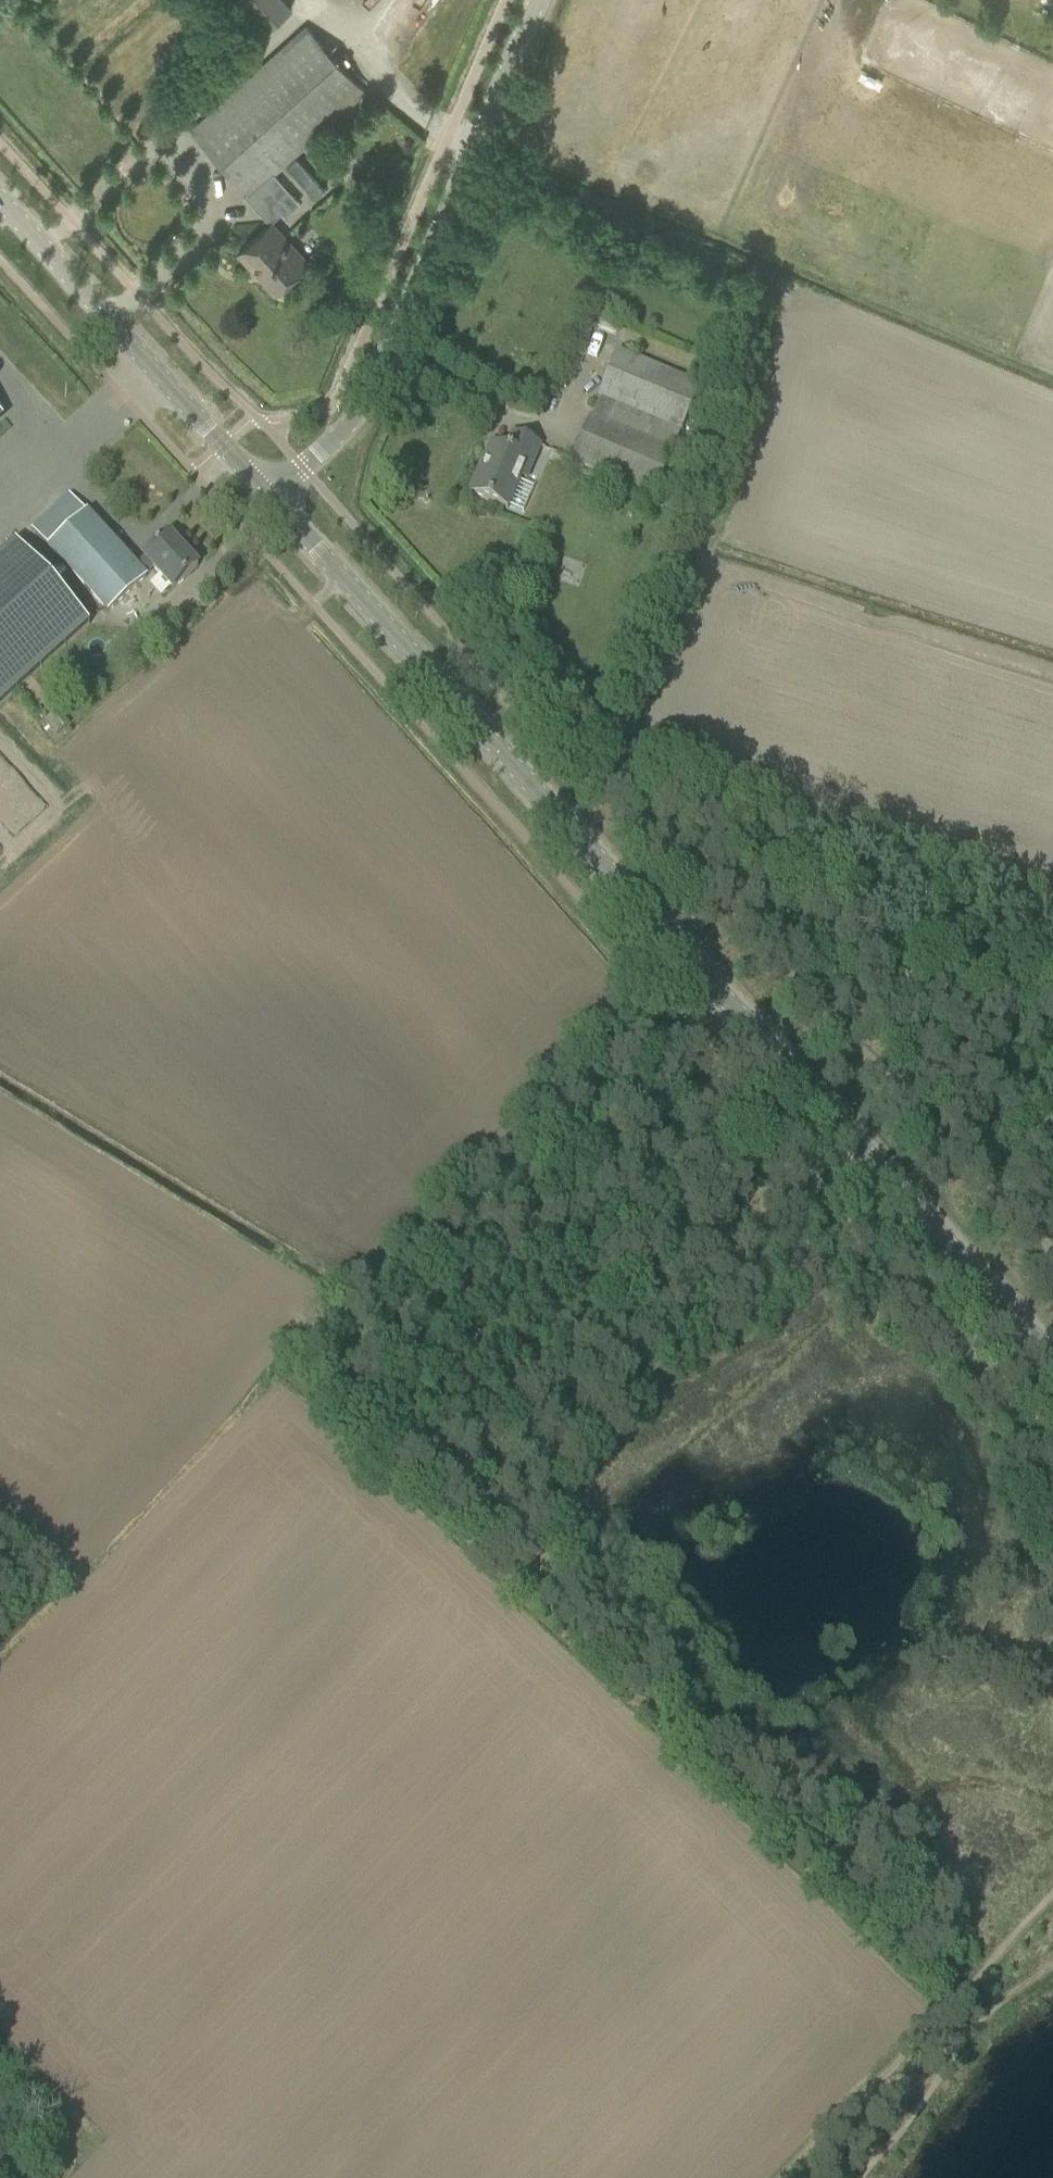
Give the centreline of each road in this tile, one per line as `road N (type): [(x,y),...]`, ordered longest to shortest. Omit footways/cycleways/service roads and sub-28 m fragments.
road 1 (tertiary): [(1052,1356),(268,496)]
road 2 (tertiary): [(268,496),(351,417),(371,382),(534,0)]
road 3 (tertiary): [(268,496),(0,201)]
road 4 (track): [(1052,1897),(784,2177)]

